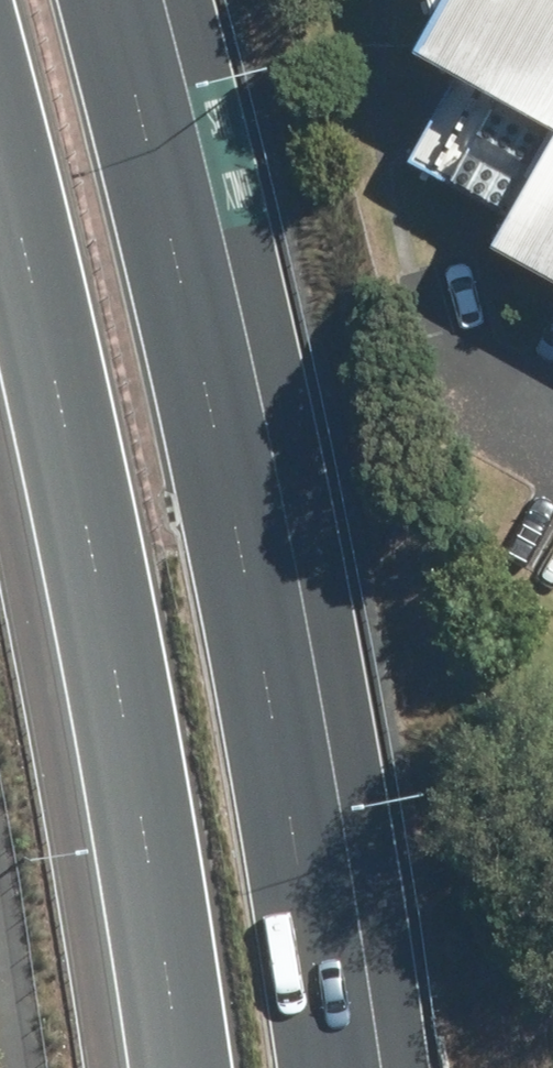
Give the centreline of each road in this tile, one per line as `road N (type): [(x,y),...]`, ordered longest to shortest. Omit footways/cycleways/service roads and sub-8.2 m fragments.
road 1 (motorway): [(120,0),(196,323),(349,1067)]
road 2 (motorway): [(155,1067),(0,253)]

